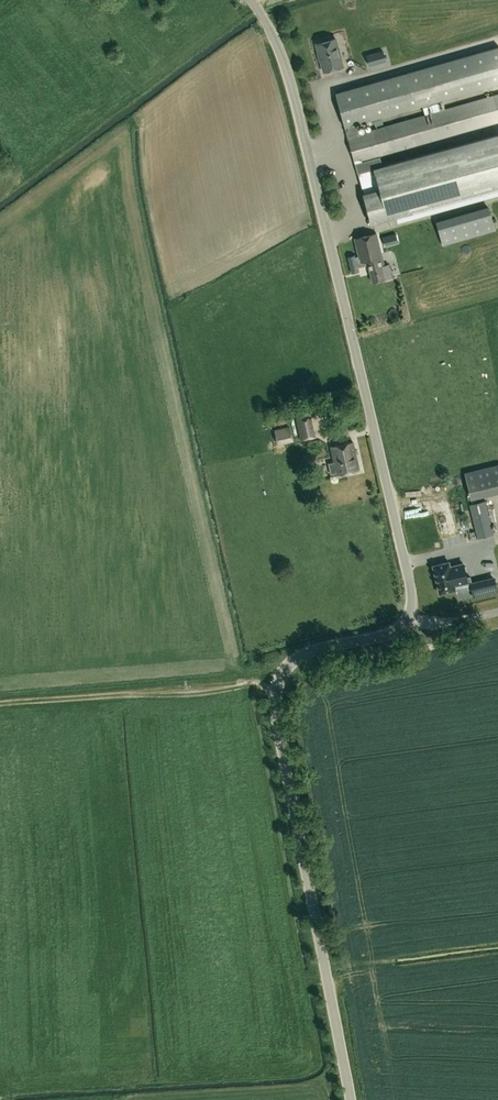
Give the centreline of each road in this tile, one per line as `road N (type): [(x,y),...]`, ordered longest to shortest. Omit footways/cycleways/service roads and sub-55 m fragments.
road 1 (unclassified): [(347,1099),(281,766),(279,679),(303,654),(401,628),(412,613),(412,593),(288,74),(251,0)]
road 2 (track): [(279,679),(0,701)]

